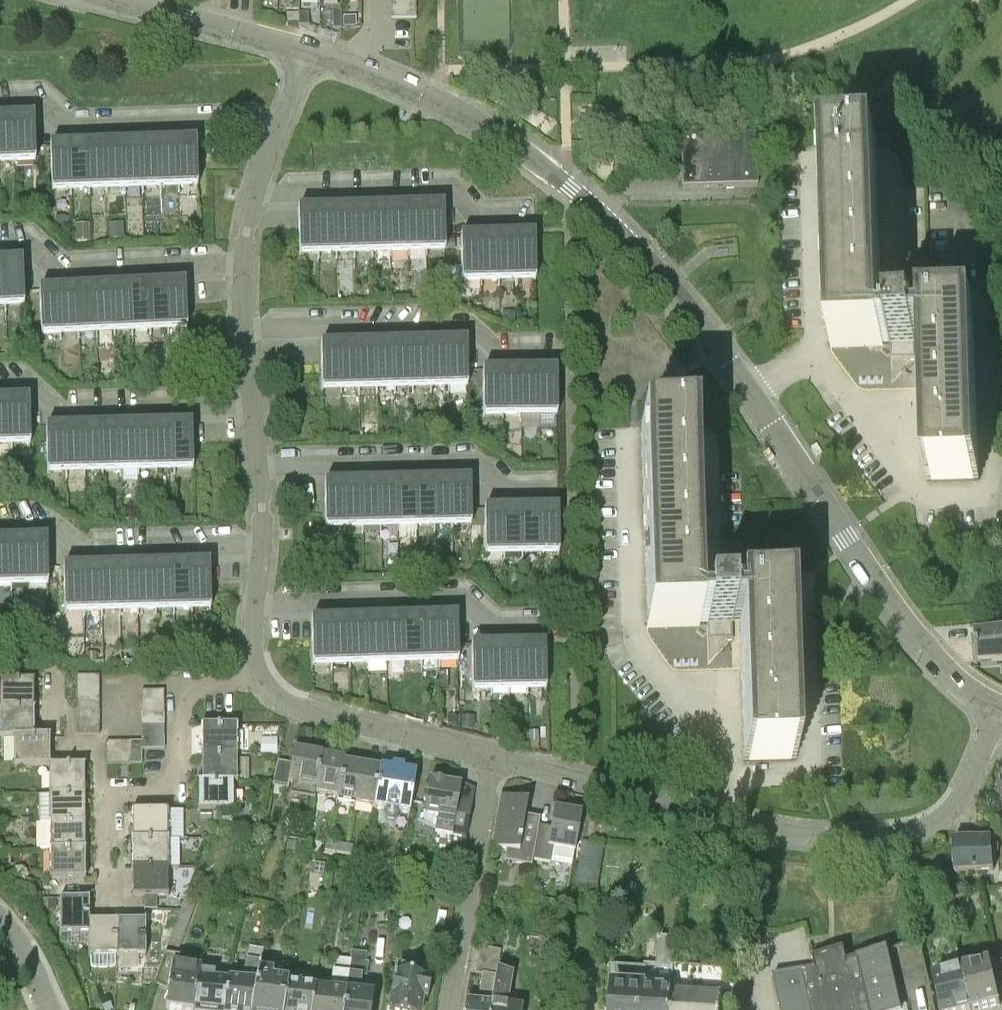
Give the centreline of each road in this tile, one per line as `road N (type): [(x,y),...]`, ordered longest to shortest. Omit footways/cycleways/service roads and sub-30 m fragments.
road 1 (residential): [(999,710),(971,693),(895,608),(668,285),(618,232),(505,140),(374,74),(308,54)]
road 2 (residential): [(496,757),(780,831),(875,838),(905,835),(953,809),(999,710)]
road 3 (residential): [(241,333),(469,329),(503,357),(552,356)]
road 4 (residential): [(258,466),(460,463),(499,488),(552,490)]
road 5 (residential): [(254,602),(449,601),(493,628),(537,628)]
road 6 (residential): [(256,190),(448,188),(478,223),(527,221)]
road 7 (residential): [(277,123),(66,132),(40,108),(0,109)]
road 8 (residential): [(264,682),(176,683),(176,793),(100,793)]
road 9 (residential): [(262,548),(88,553),(47,526),(0,526)]
road 10 (residential): [(251,408),(67,414),(24,382),(0,383)]
road 11 (residential): [(451,1009),(496,757)]
road 12 (residential): [(242,266),(58,276),(29,250),(0,252)]
road 13 (residential): [(264,682),(300,709),(496,757)]
road 14 (residential): [(308,54),(108,0)]
road 15 (residential): [(100,793),(98,751),(71,741),(70,712),(54,698),(53,672)]

